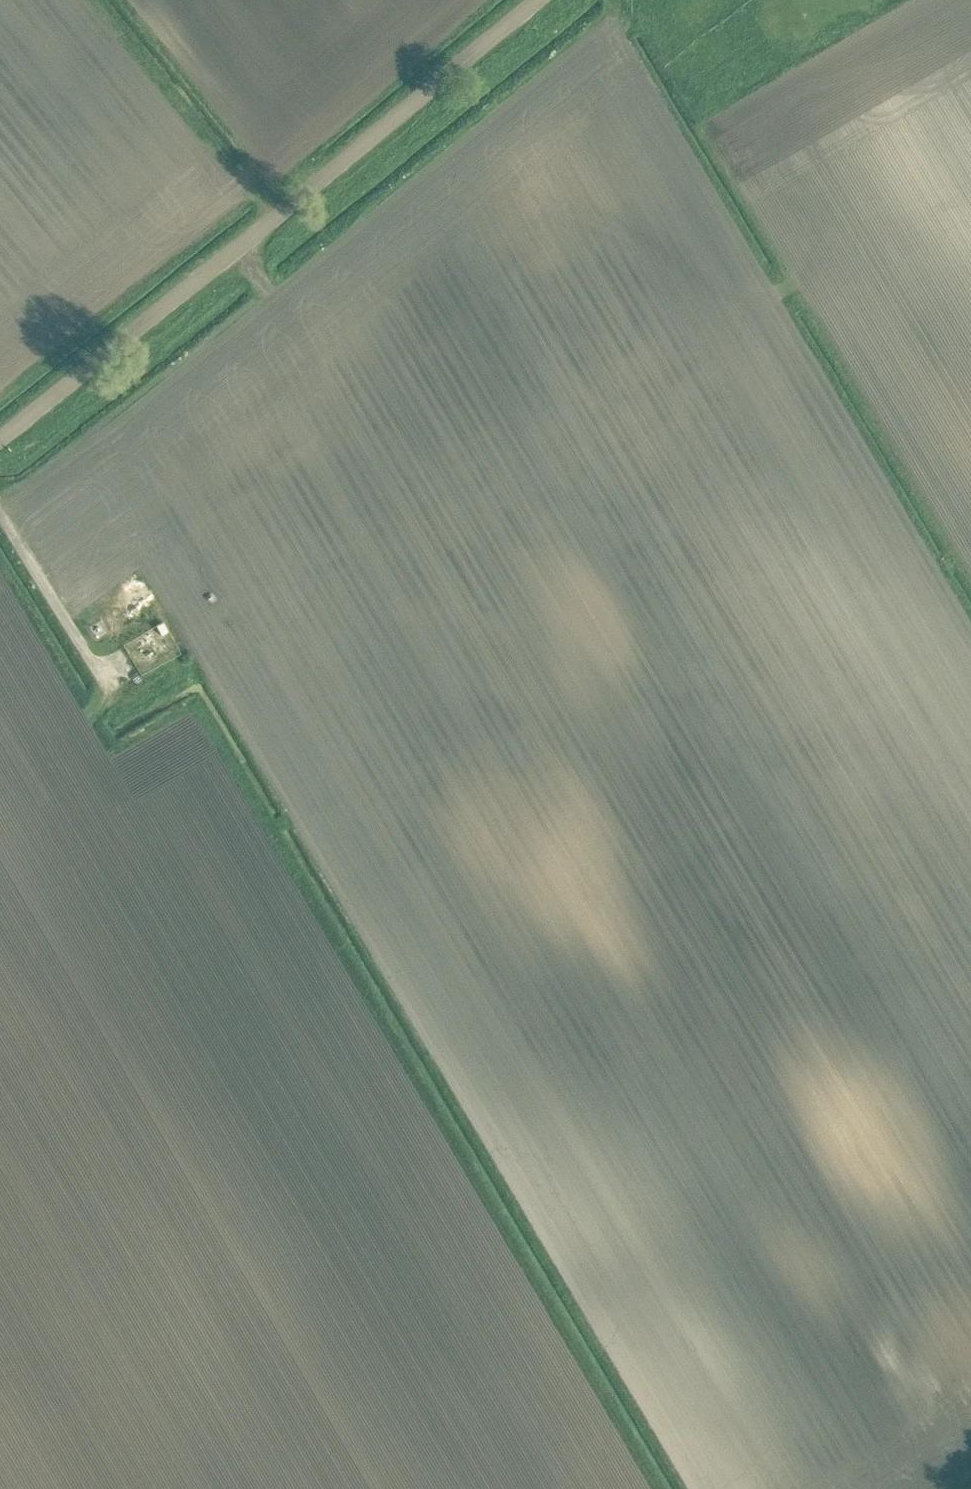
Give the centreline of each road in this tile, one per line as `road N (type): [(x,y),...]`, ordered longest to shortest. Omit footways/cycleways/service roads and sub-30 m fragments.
road 1 (tertiary): [(0,437),(539,0)]

